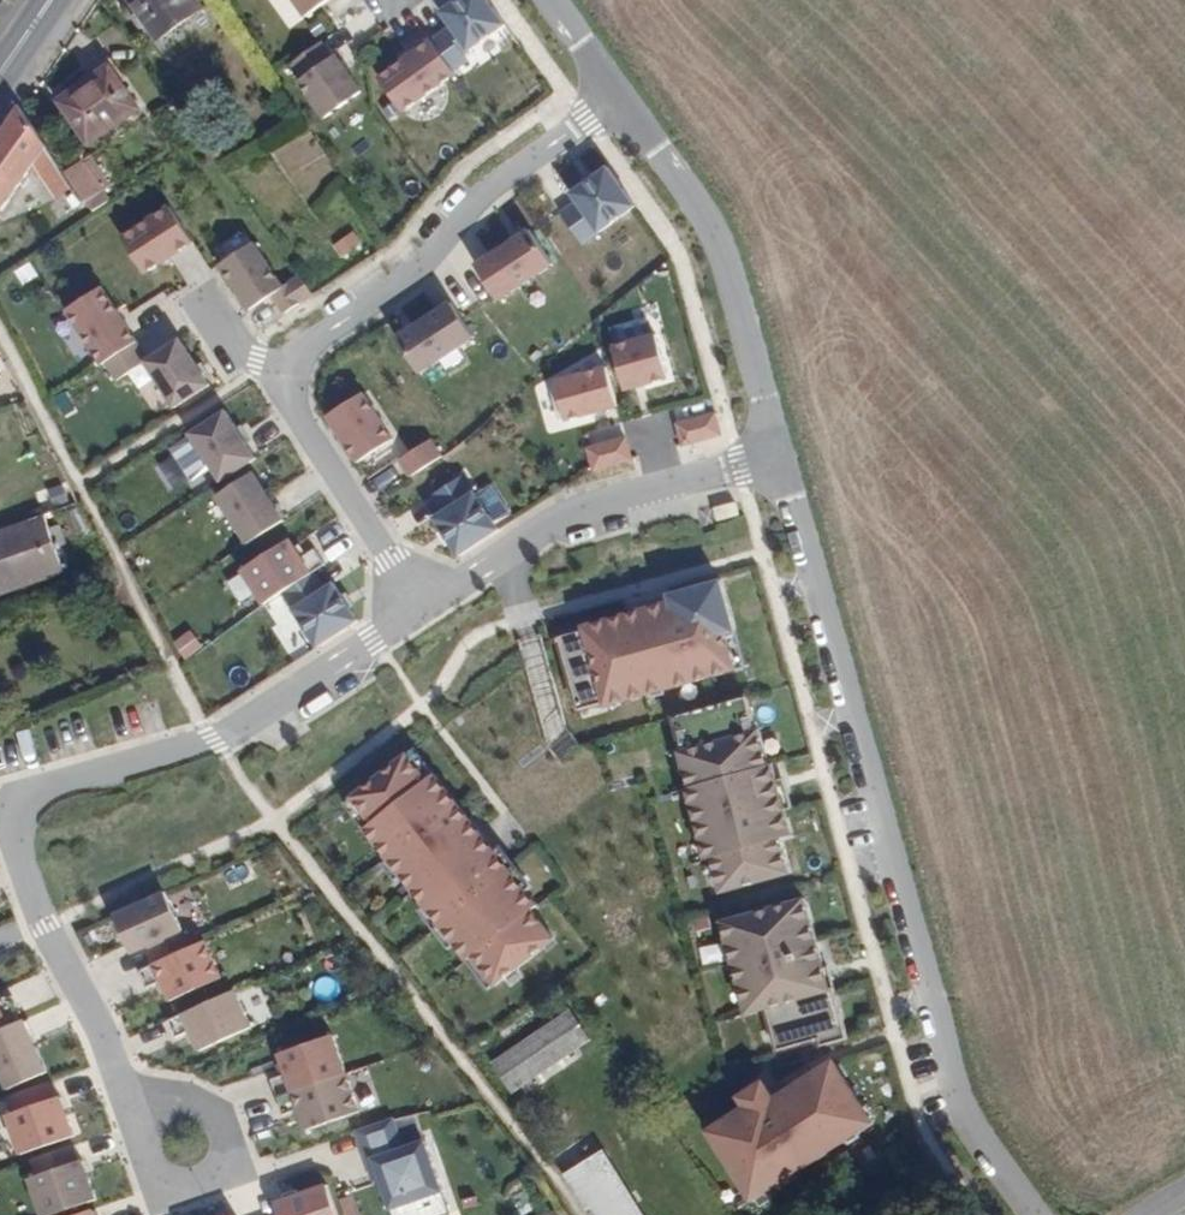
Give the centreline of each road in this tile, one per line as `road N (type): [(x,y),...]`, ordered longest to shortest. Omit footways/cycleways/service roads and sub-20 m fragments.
road 1 (residential): [(780,451),(966,1117),(1037,1214)]
road 2 (residential): [(422,605),(213,737),(30,790),(14,812),(14,843),(46,923),(145,1121)]
road 3 (residential): [(620,104),(492,186),(415,276),(325,325),(296,363),(290,399),(422,605)]
road 4 (residential): [(780,451),(591,504),(422,605)]
road 5 (residential): [(620,104),(719,236),(780,451)]
road 6 (residential): [(145,1121),(141,1148),(154,1173),(179,1185),(206,1180),(226,1159),(228,1129),(211,1104),(182,1096)]
road 7 (residential): [(540,0),(620,104)]

